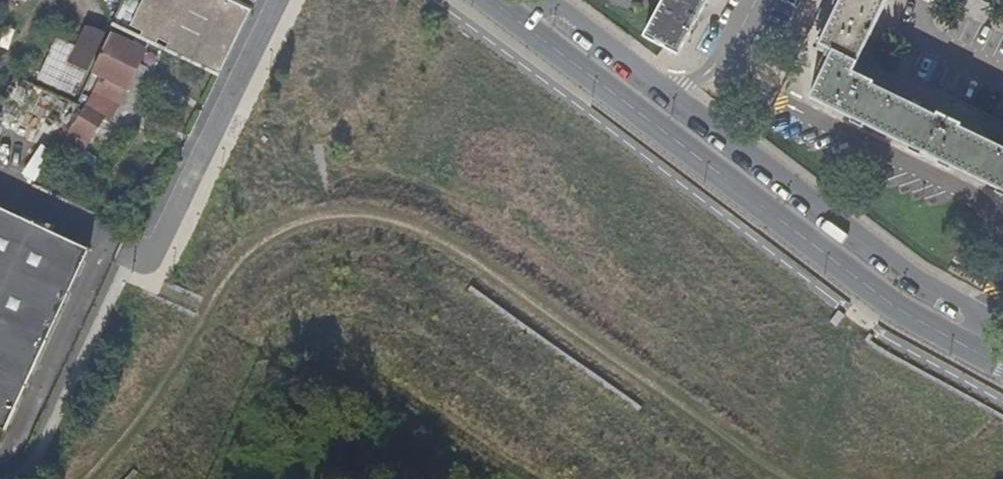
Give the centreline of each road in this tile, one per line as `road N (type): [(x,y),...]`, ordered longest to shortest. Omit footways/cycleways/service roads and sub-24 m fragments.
road 1 (track): [(779,478),(433,231),(317,217),(242,257),(139,427),(88,478)]
road 2 (unclassified): [(519,22),(889,302),(964,347)]
road 3 (residential): [(964,347),(984,317),(909,274),(657,85)]
road 4 (residential): [(657,85),(544,0)]

